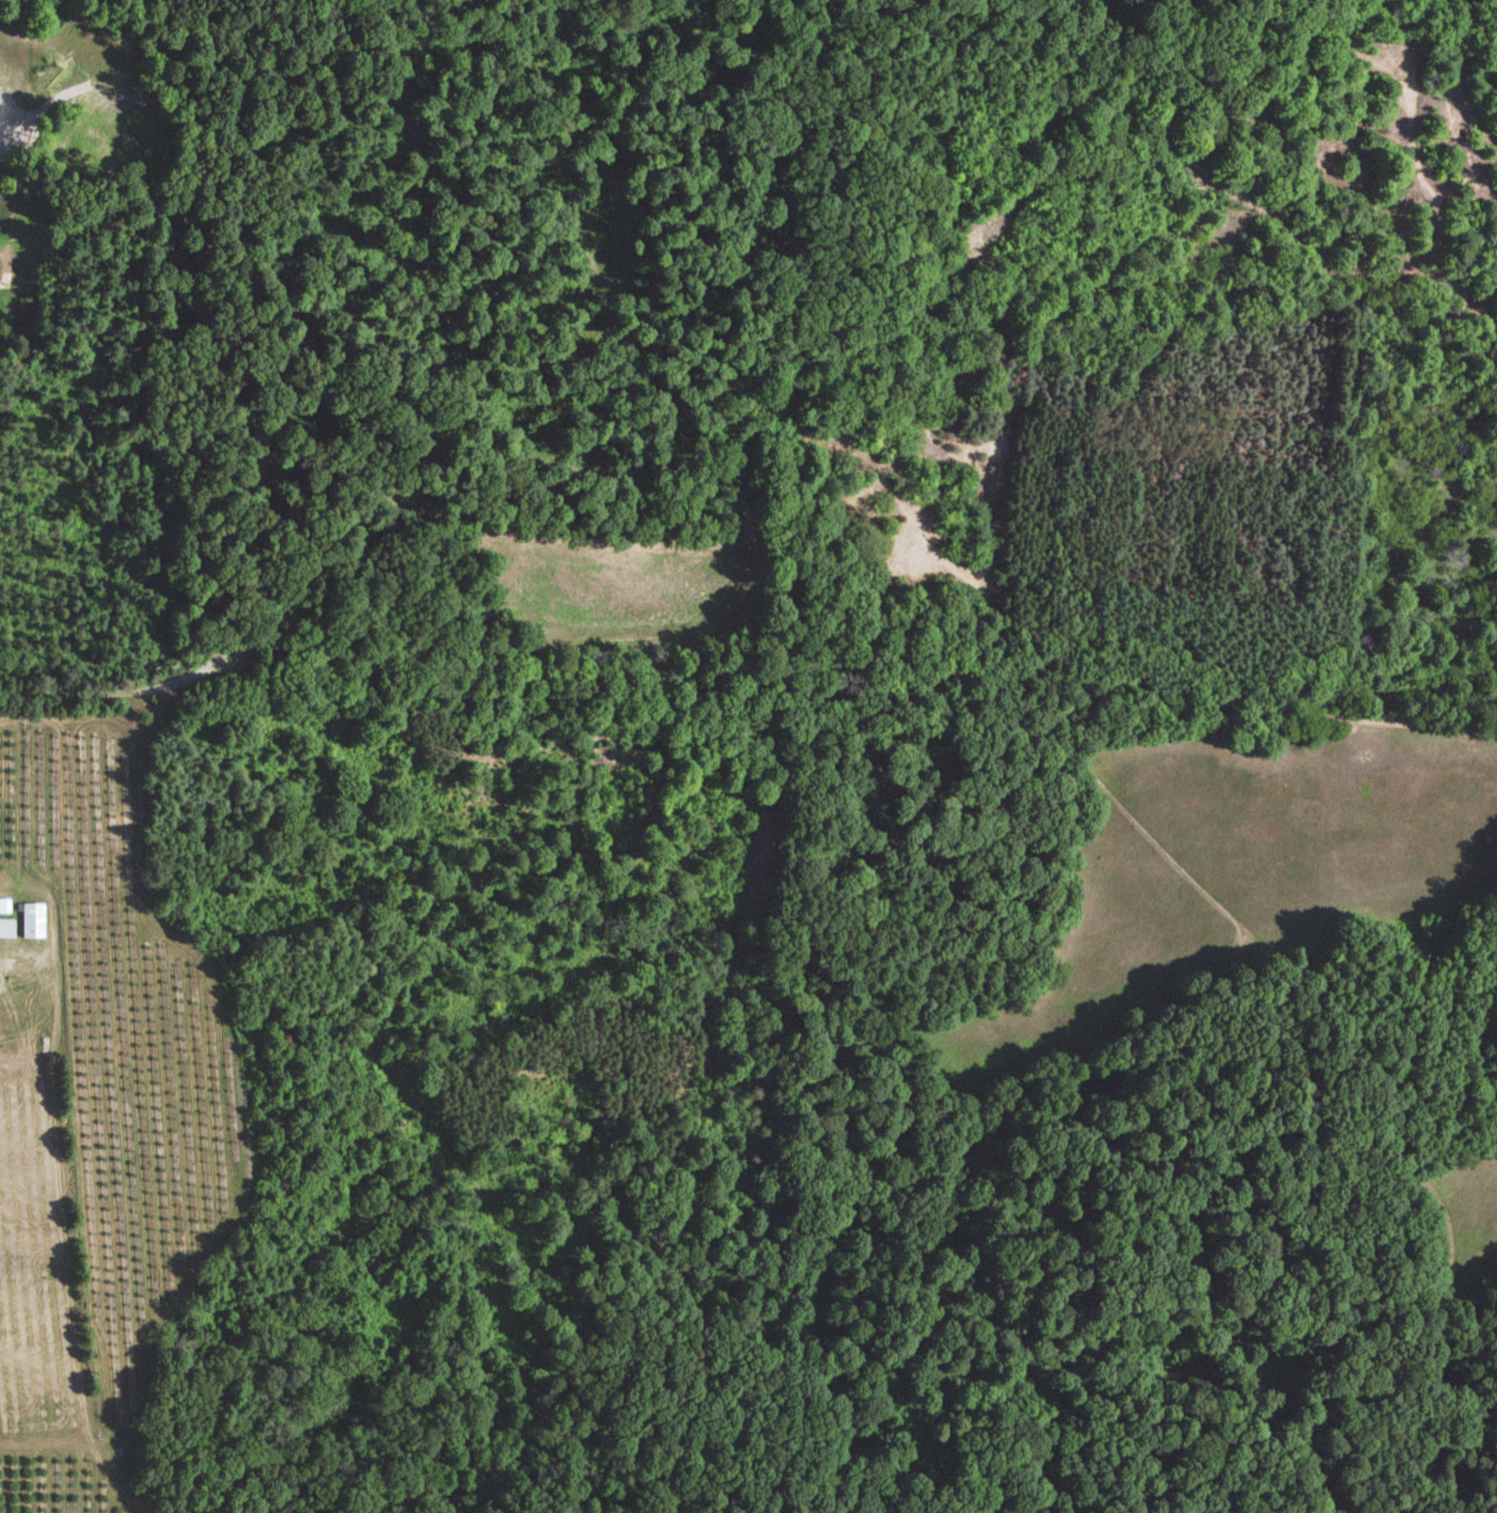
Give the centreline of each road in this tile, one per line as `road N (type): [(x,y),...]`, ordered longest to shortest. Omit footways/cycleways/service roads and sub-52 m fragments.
road 1 (residential): [(0,677),(1496,589)]

